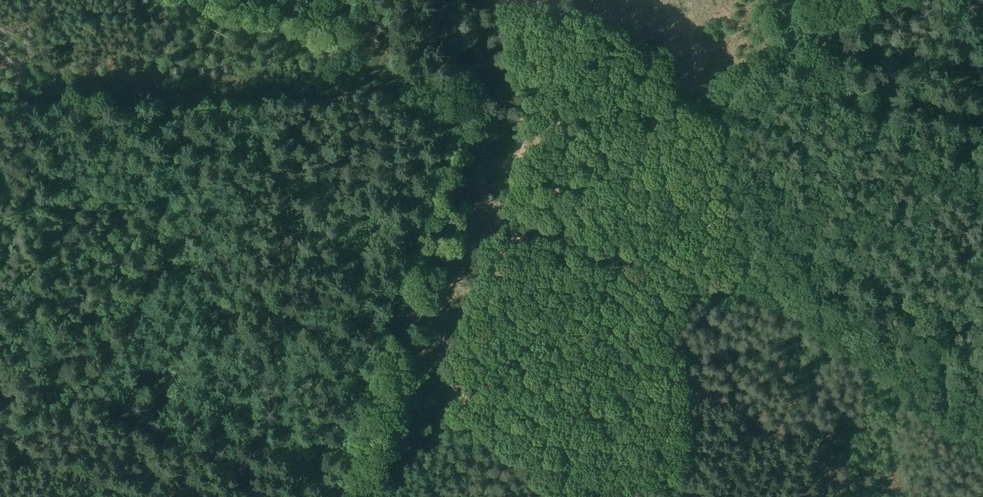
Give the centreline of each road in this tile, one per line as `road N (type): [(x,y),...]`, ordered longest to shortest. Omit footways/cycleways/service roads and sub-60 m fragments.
road 1 (track): [(362,496),(403,393),(458,182)]

